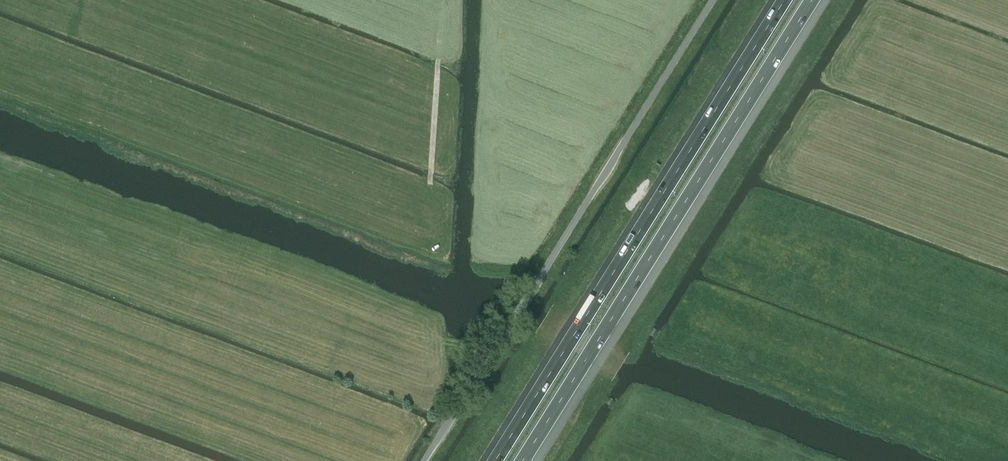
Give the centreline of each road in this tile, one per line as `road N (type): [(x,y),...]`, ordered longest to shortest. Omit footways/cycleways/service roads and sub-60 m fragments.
road 1 (unclassified): [(426,460),(717,0)]
road 2 (motorway): [(785,0),(495,460)]
road 3 (motorway): [(523,460),(812,0)]
road 4 (track): [(430,177),(441,0)]

